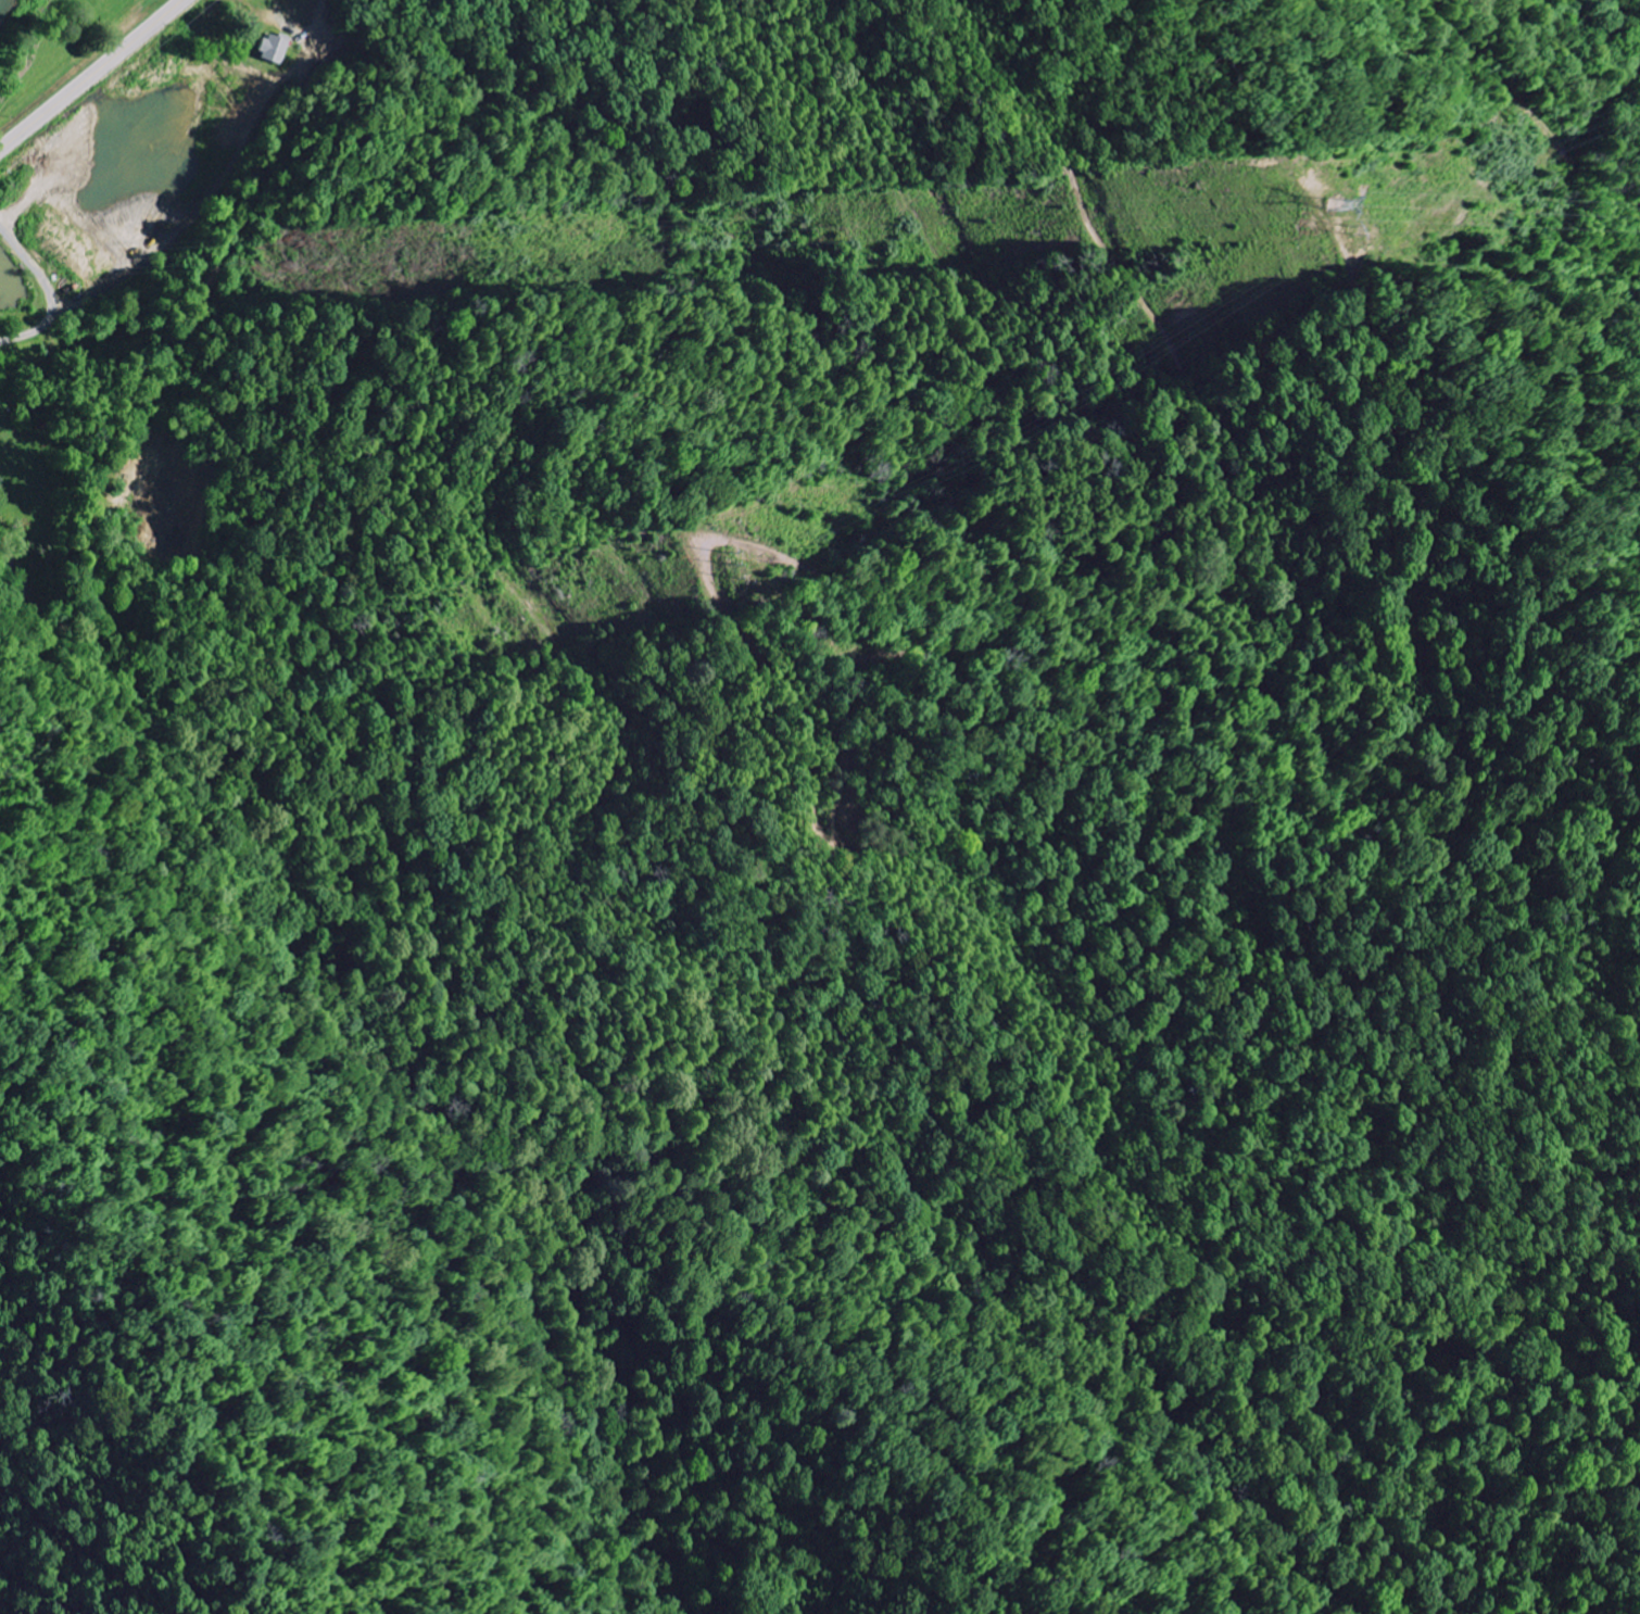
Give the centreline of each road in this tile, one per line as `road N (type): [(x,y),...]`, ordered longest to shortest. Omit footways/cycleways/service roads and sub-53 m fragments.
road 1 (secondary): [(188,0),(0,152)]

